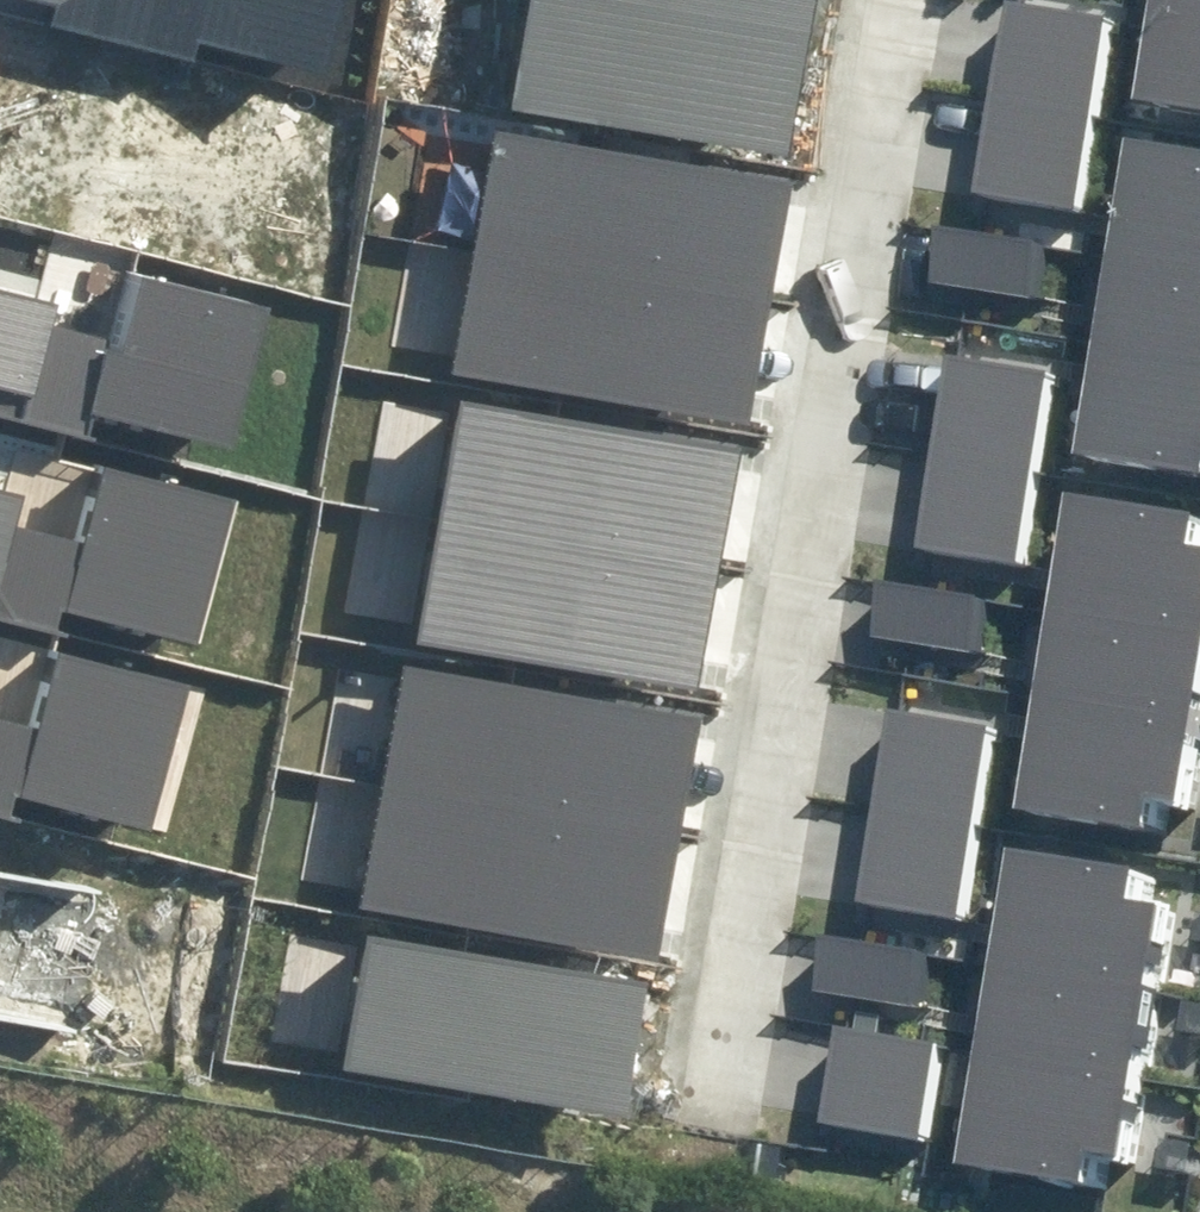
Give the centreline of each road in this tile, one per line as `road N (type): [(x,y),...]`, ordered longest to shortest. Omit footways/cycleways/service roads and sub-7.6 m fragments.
road 1 (residential): [(892,0),(705,1118)]

